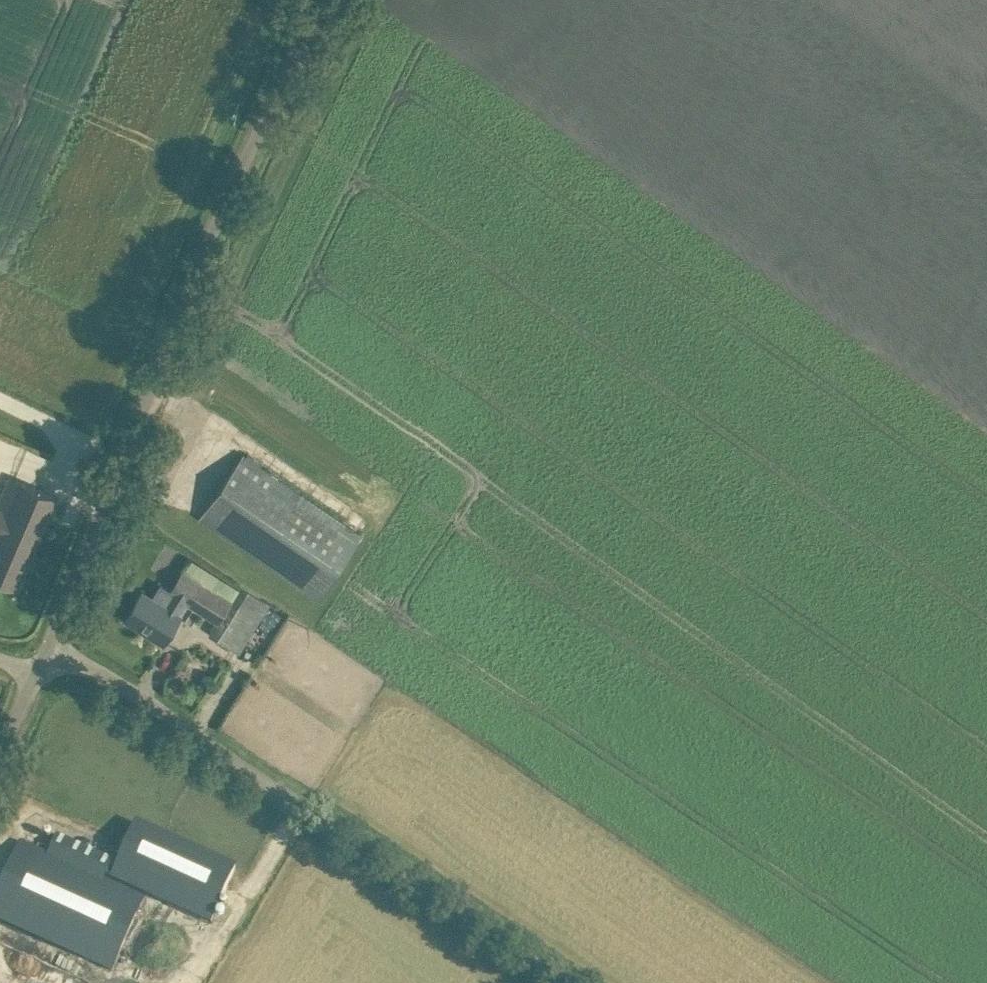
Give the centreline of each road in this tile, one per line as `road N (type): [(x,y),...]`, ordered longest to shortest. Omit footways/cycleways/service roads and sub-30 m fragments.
road 1 (unclassified): [(51,641),(227,194),(326,0)]
road 2 (unclassified): [(569,982),(51,641)]

